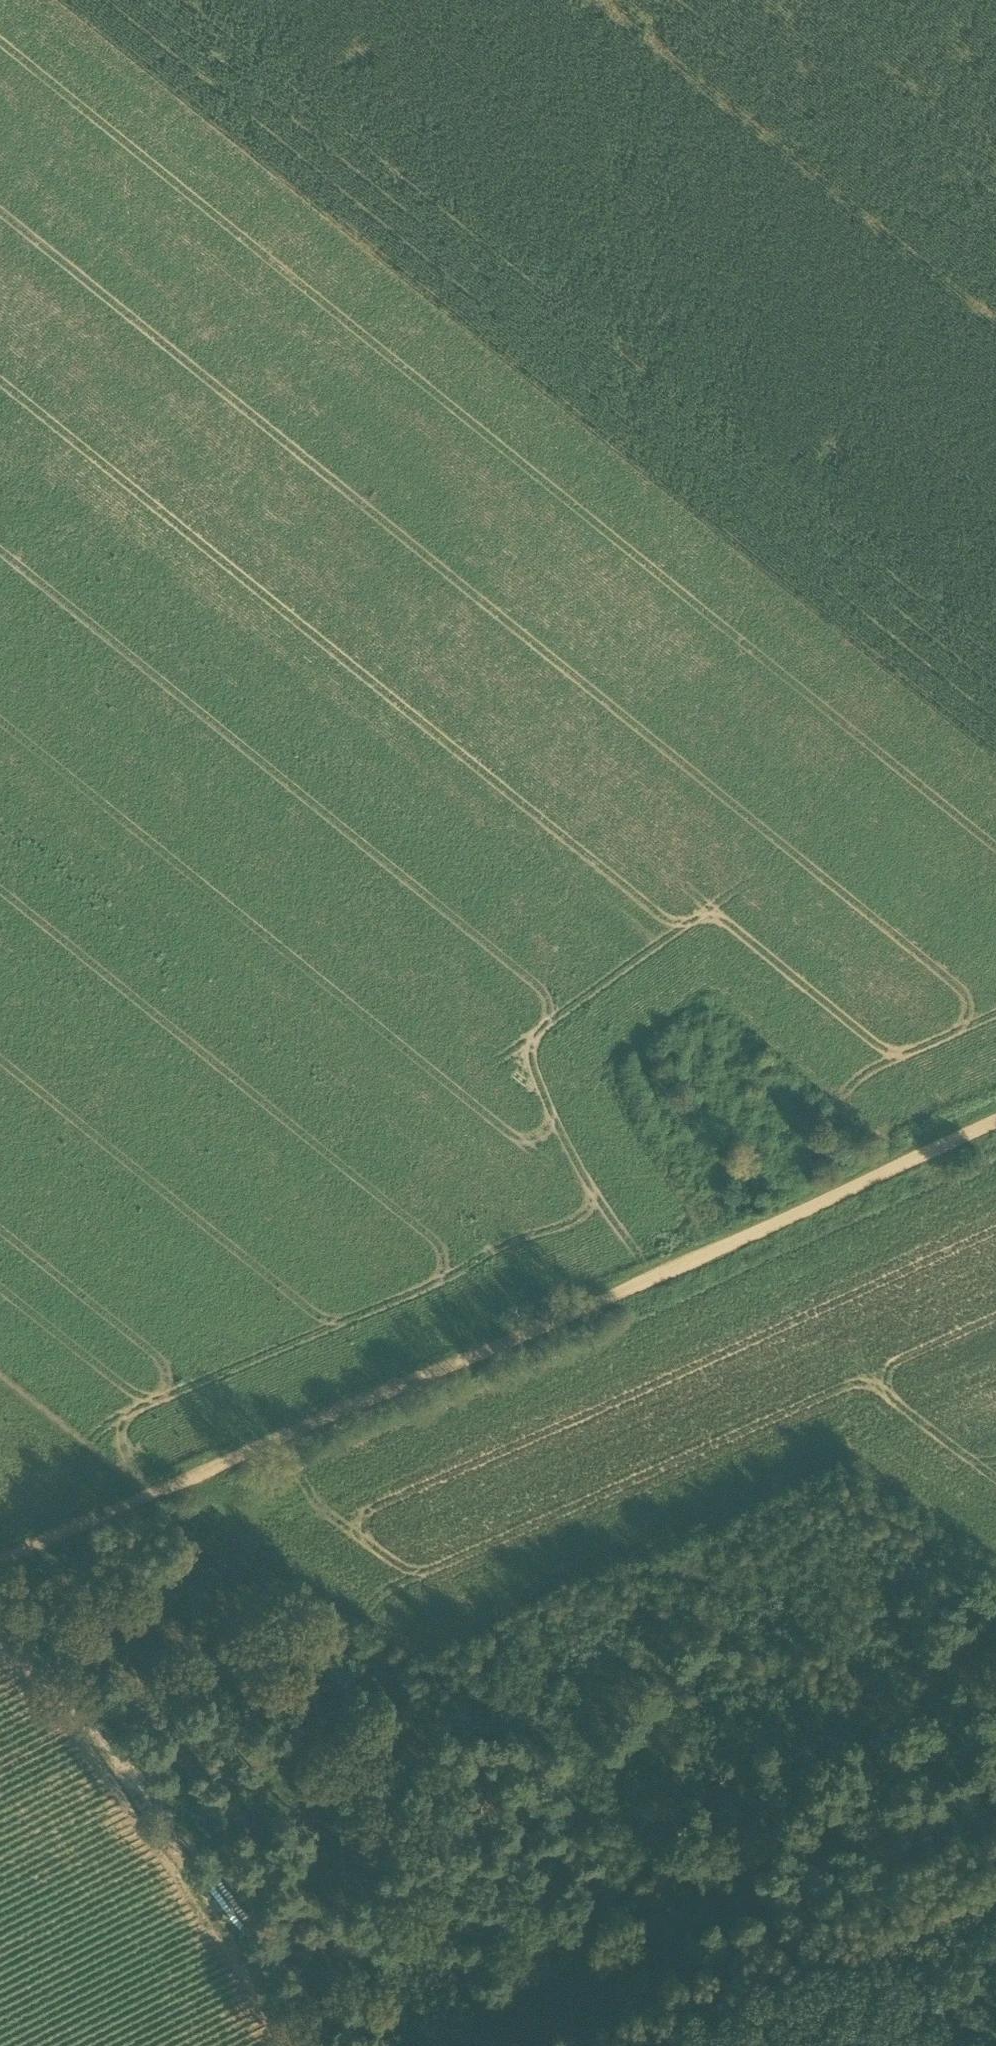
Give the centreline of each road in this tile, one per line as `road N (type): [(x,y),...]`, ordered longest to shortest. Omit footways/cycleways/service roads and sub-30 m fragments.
road 1 (track): [(0,1562),(995,1122)]

